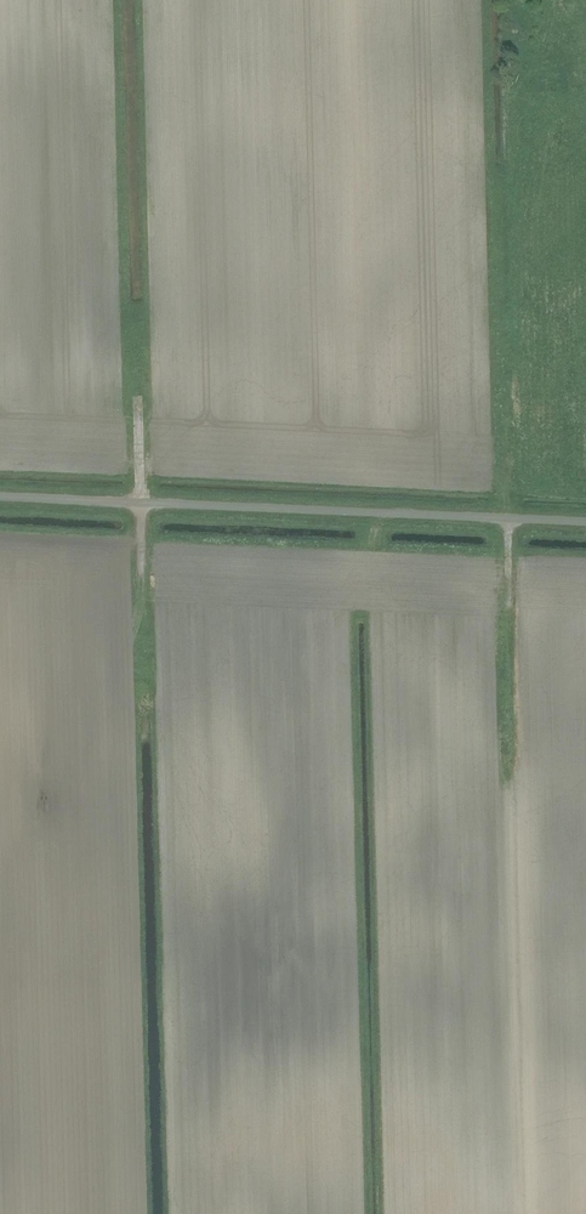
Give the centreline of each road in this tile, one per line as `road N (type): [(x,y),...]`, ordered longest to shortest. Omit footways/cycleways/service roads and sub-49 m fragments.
road 1 (unclassified): [(585,522),(0,497)]

